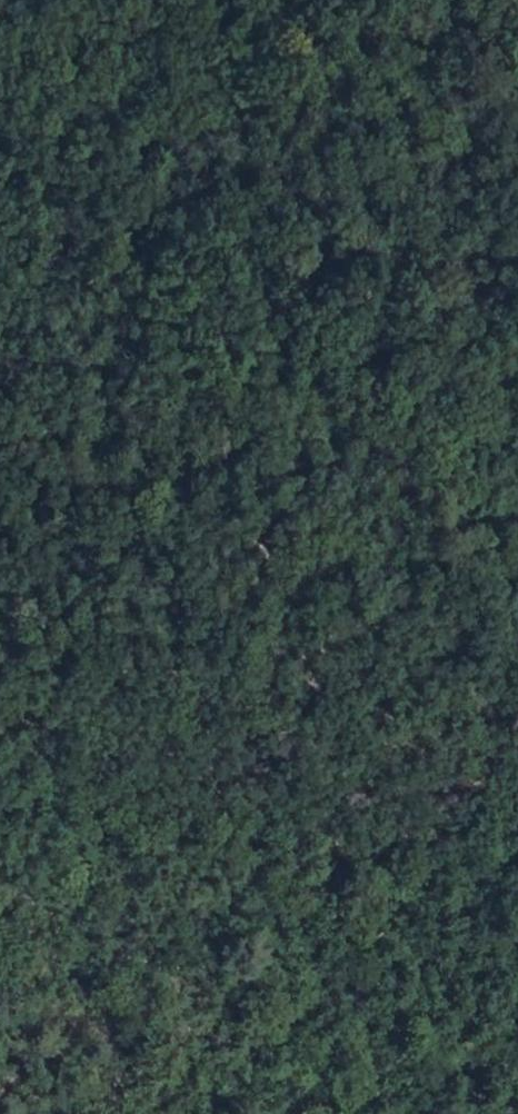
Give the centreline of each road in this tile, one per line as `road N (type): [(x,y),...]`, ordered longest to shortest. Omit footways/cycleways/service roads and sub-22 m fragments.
road 1 (track): [(517,672),(480,600),(426,532),(297,398),(0,194)]
road 2 (track): [(484,1113),(517,947)]

